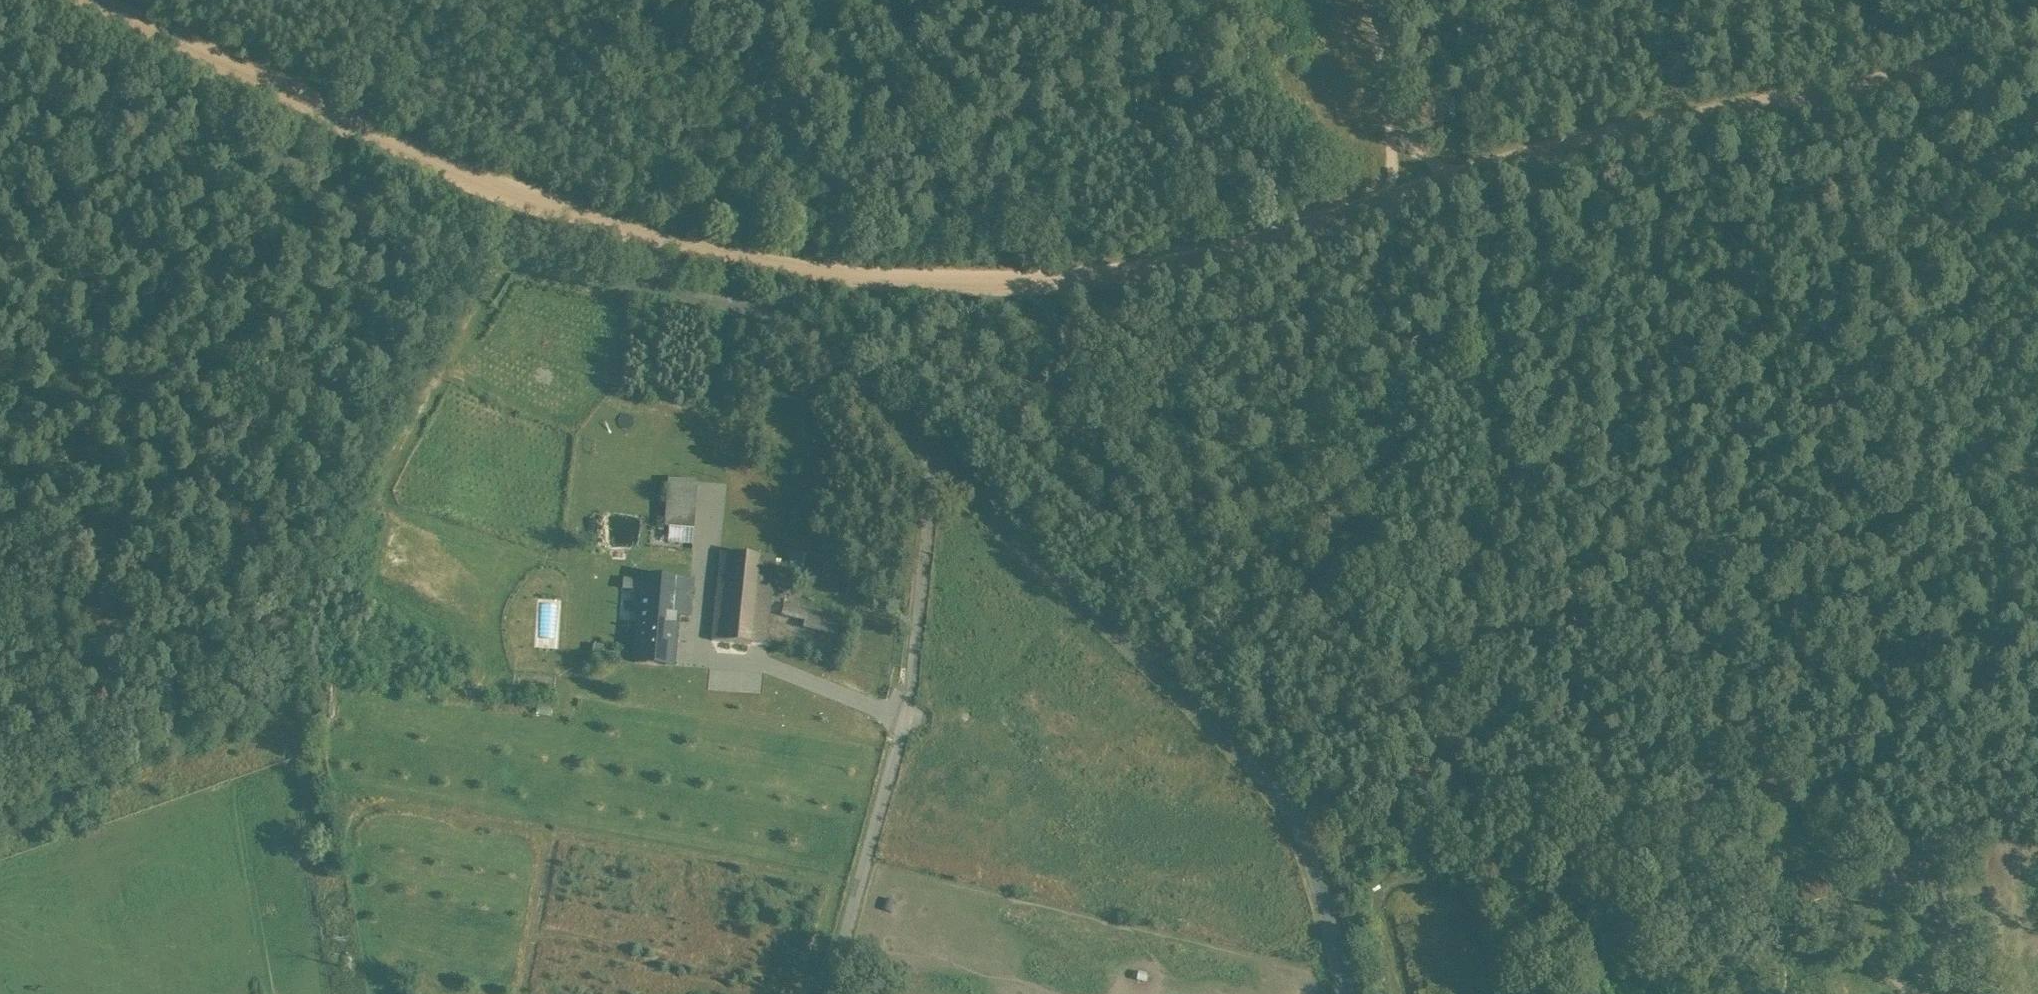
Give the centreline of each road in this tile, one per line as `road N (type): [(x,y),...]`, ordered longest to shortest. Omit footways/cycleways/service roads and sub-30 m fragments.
road 1 (unclassified): [(0,28),(440,235),(805,314),(939,464)]
road 2 (track): [(1292,804),(1279,701),(1285,651),(1296,616),(1359,545),(1378,496),(1393,205),(1372,0)]
road 3 (unclassified): [(939,464),(1292,804),(1350,993)]
road 4 (unclassified): [(827,993),(909,711),(939,464)]

